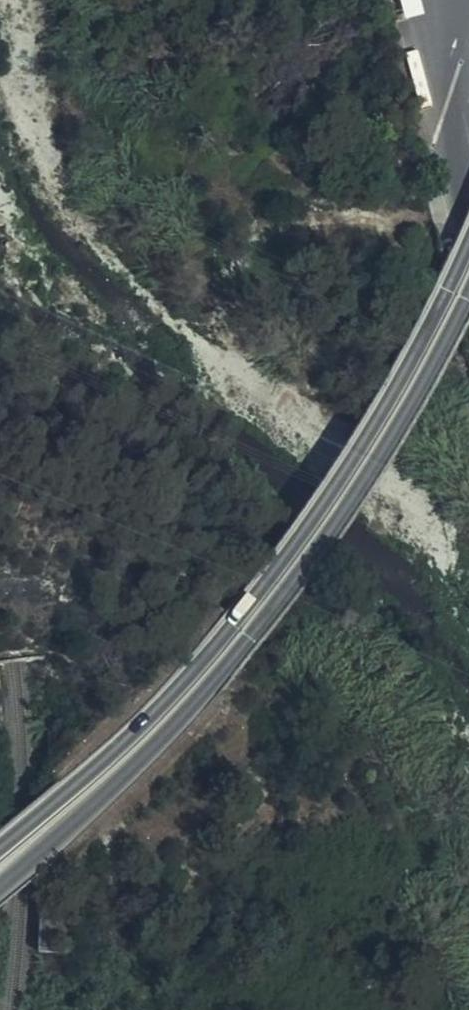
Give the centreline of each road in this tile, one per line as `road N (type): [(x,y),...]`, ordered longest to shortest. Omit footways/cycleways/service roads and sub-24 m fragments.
road 1 (primary): [(468,246),(385,414),(294,551),(153,715),(0,848)]
road 2 (primary): [(0,883),(164,733),(308,567),(412,408),(468,294)]

